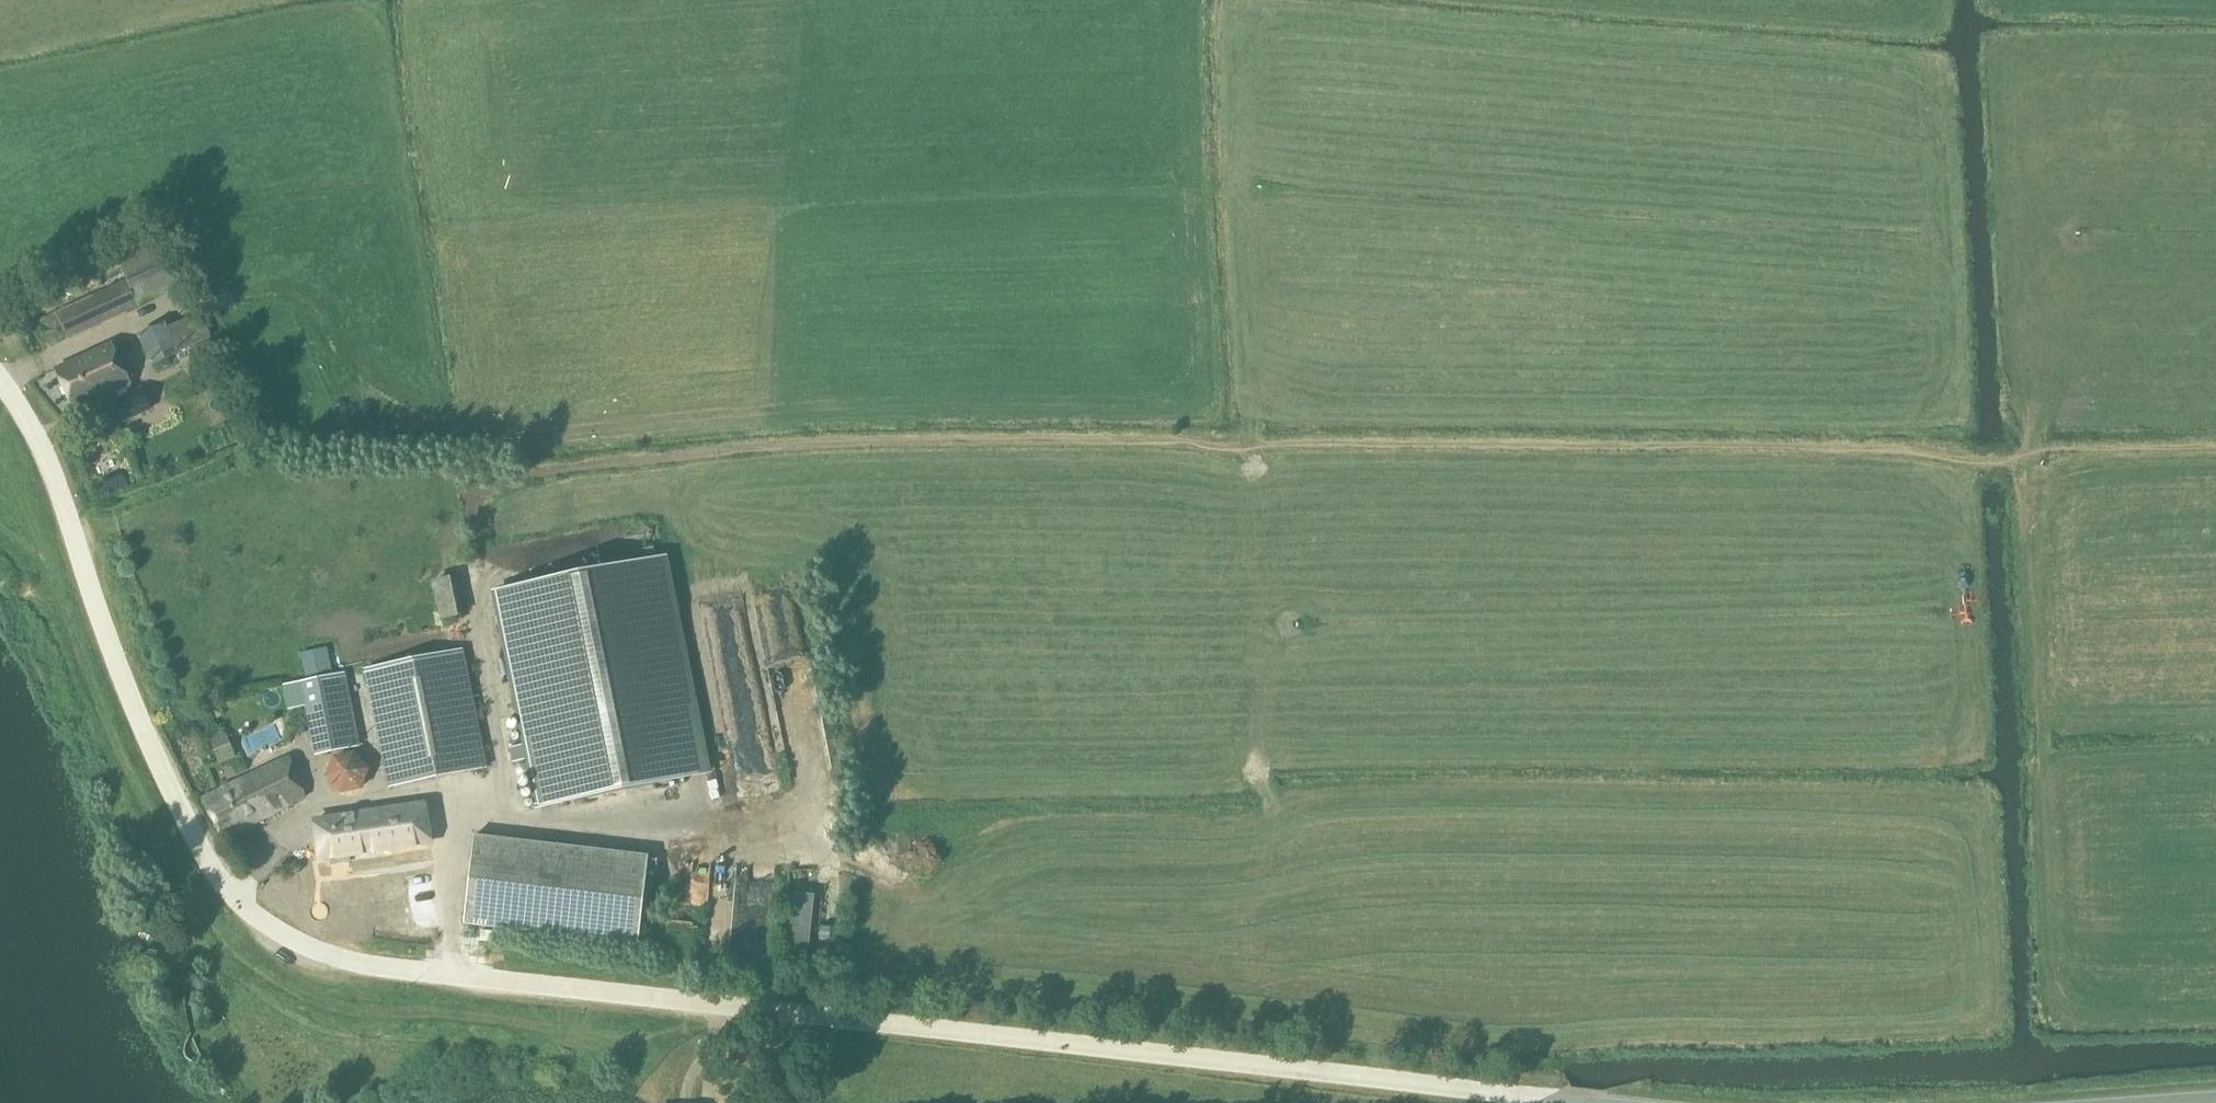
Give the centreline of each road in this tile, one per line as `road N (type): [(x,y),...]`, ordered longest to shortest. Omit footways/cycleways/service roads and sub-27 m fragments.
road 1 (unclassified): [(1584,1102),(449,975),(316,950),(235,897),(196,838),(121,673),(54,476),(0,378)]
road 2 (track): [(453,793),(499,784),(472,577),(476,496),(544,465),(824,438),(1920,451),(1975,462)]
road 3 (track): [(815,852),(453,828)]
road 4 (track): [(1975,462),(2046,449),(2215,450)]

